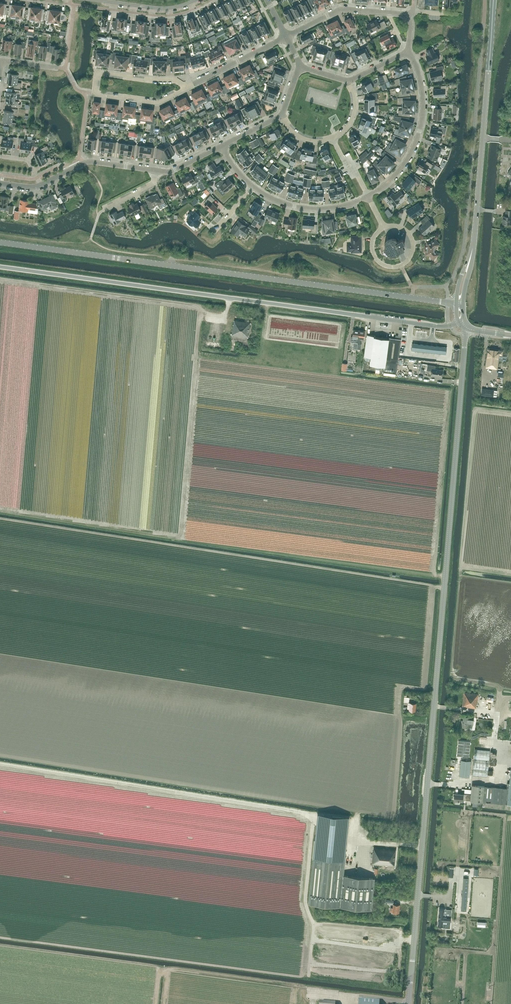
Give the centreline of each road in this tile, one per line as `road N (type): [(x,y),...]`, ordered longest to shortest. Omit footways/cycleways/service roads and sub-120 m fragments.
road 1 (unclassified): [(409,1003),(466,327)]
road 2 (unclassified): [(461,321),(437,326),(0,267)]
road 3 (secondary): [(456,303),(0,242)]
road 4 (tertiary): [(469,263),(494,0)]
road 5 (residential): [(198,81),(96,75),(94,93),(157,105),(186,95)]
road 6 (residential): [(41,185),(89,161),(167,172),(222,147)]
road 7 (residential): [(368,198),(405,166),(423,121),(424,93),(409,53)]
road 8 (residential): [(285,37),(345,11),(409,14)]
road 9 (residential): [(368,198),(325,209),(292,207),(252,188)]
road 10 (residential): [(384,227),(411,235),(405,263),(377,260),(379,231)]

